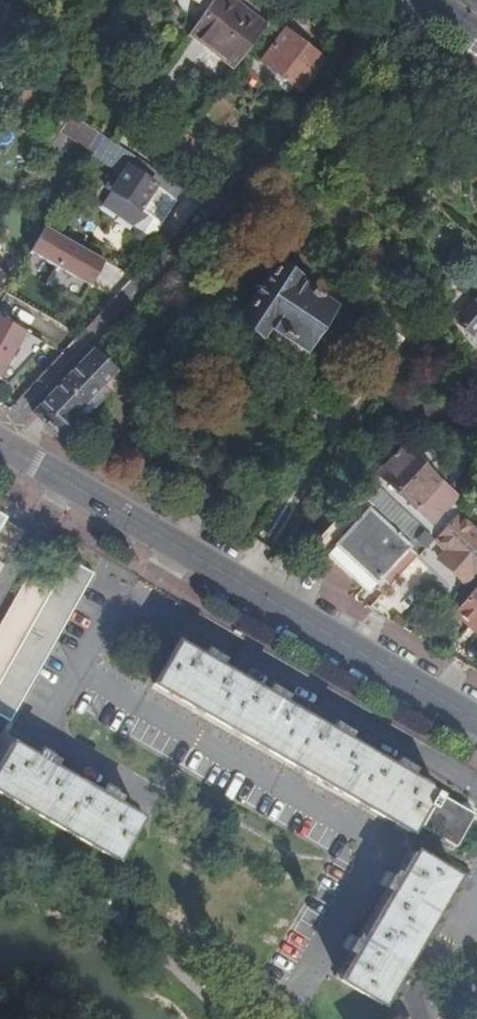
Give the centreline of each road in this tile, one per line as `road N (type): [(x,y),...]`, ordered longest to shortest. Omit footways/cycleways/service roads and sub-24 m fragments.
road 1 (residential): [(291,1011),(376,844),(80,673),(78,661),(117,597),(130,591),(144,599)]
road 2 (residential): [(144,599),(476,793)]
road 3 (tertiary): [(476,722),(178,548)]
road 4 (tertiary): [(178,548),(0,443)]
road 5 (residential): [(421,1018),(419,994),(469,905)]

